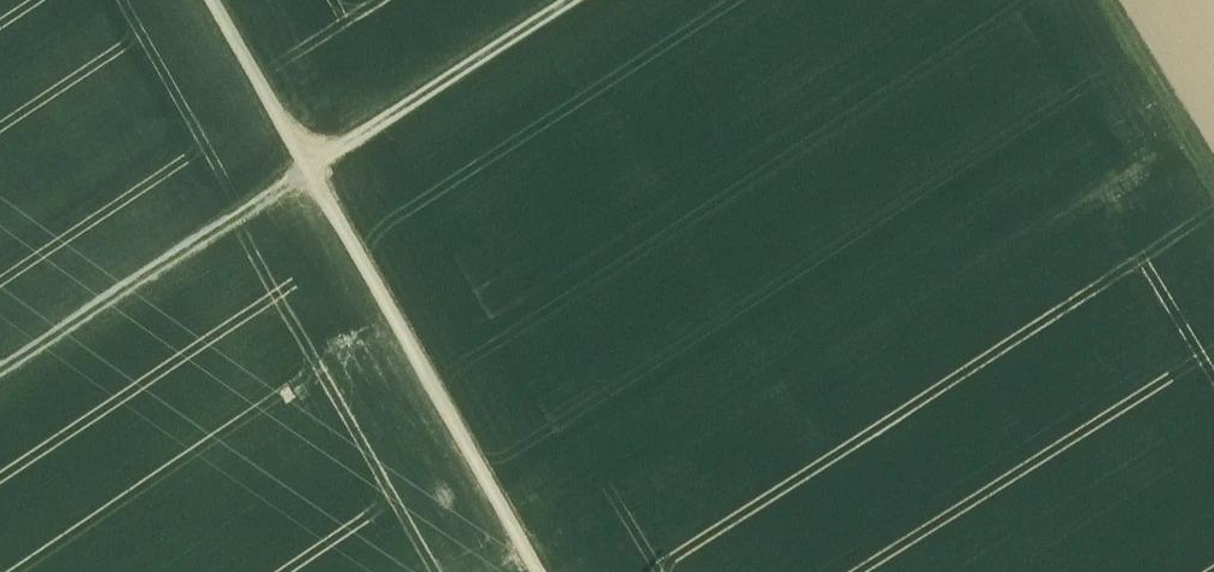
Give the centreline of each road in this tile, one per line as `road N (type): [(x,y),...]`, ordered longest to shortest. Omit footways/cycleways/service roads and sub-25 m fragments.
road 1 (track): [(210,0),(536,571)]
road 2 (track): [(0,377),(308,171)]
road 3 (track): [(574,0),(308,171)]
road 4 (track): [(1102,0),(1213,181)]

